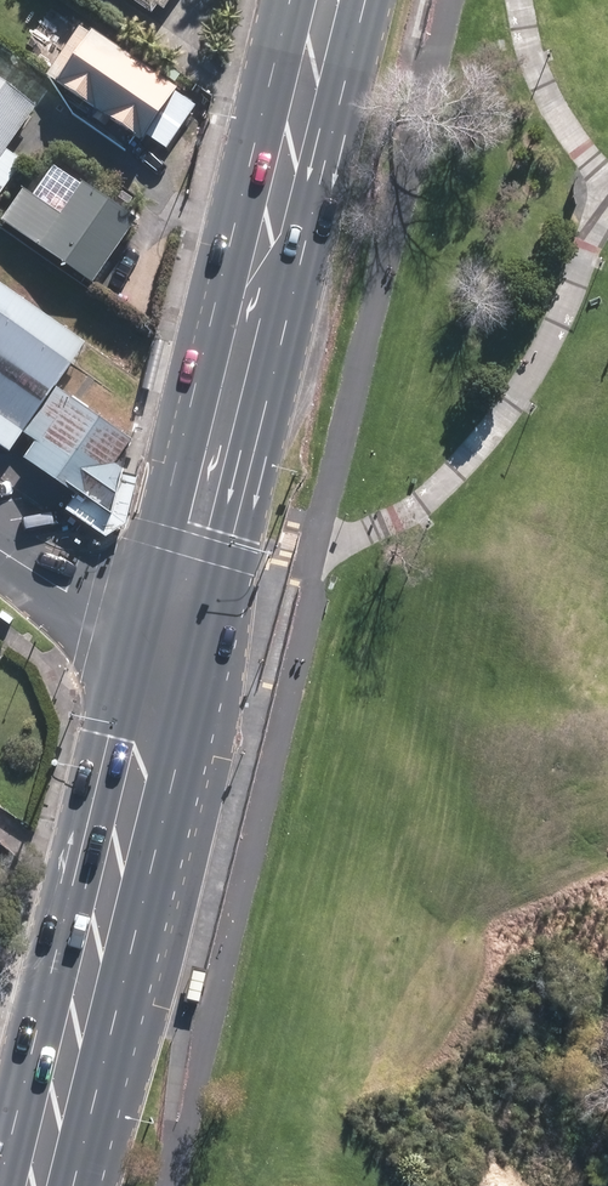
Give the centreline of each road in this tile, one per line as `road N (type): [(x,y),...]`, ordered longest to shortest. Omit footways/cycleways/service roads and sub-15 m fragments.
road 1 (motorway): [(495,1185),(432,221),(439,0)]
road 2 (primary): [(34,1185),(166,641)]
road 3 (motorway): [(598,0),(597,297),(607,463)]
road 4 (primary): [(166,641),(260,262)]
road 5 (primary): [(325,0),(260,262)]
road 6 (residential): [(166,641),(0,553)]

